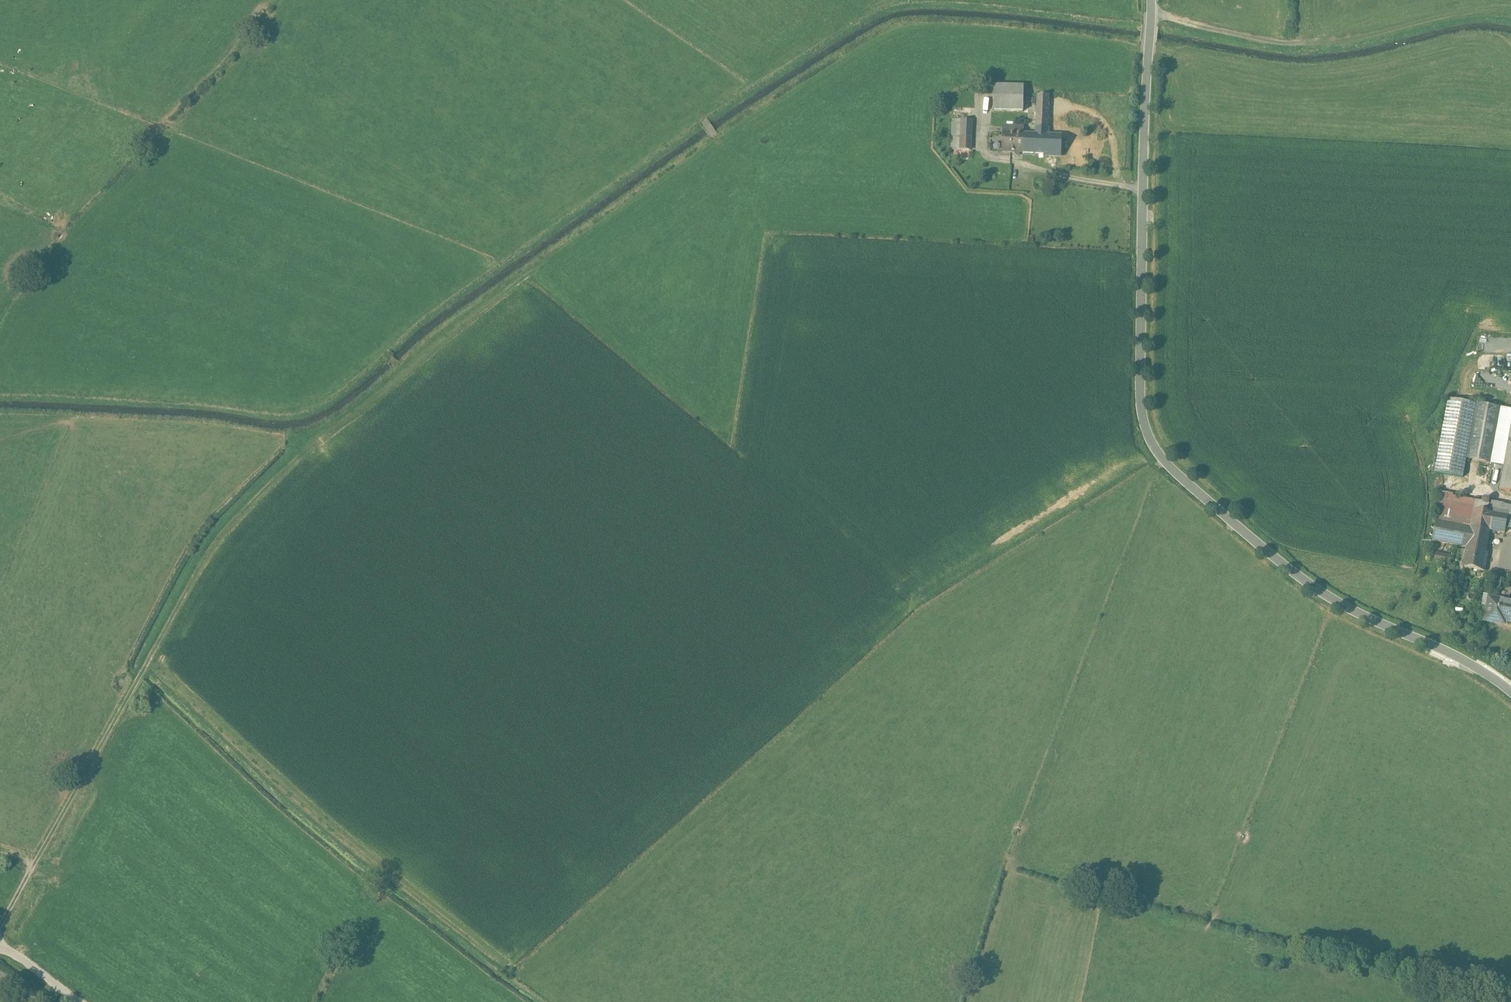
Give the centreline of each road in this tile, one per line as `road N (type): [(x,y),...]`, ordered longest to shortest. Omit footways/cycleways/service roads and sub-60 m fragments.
road 1 (tertiary): [(1150,0),(1140,381),(1151,442),(1306,581),(1510,691)]

